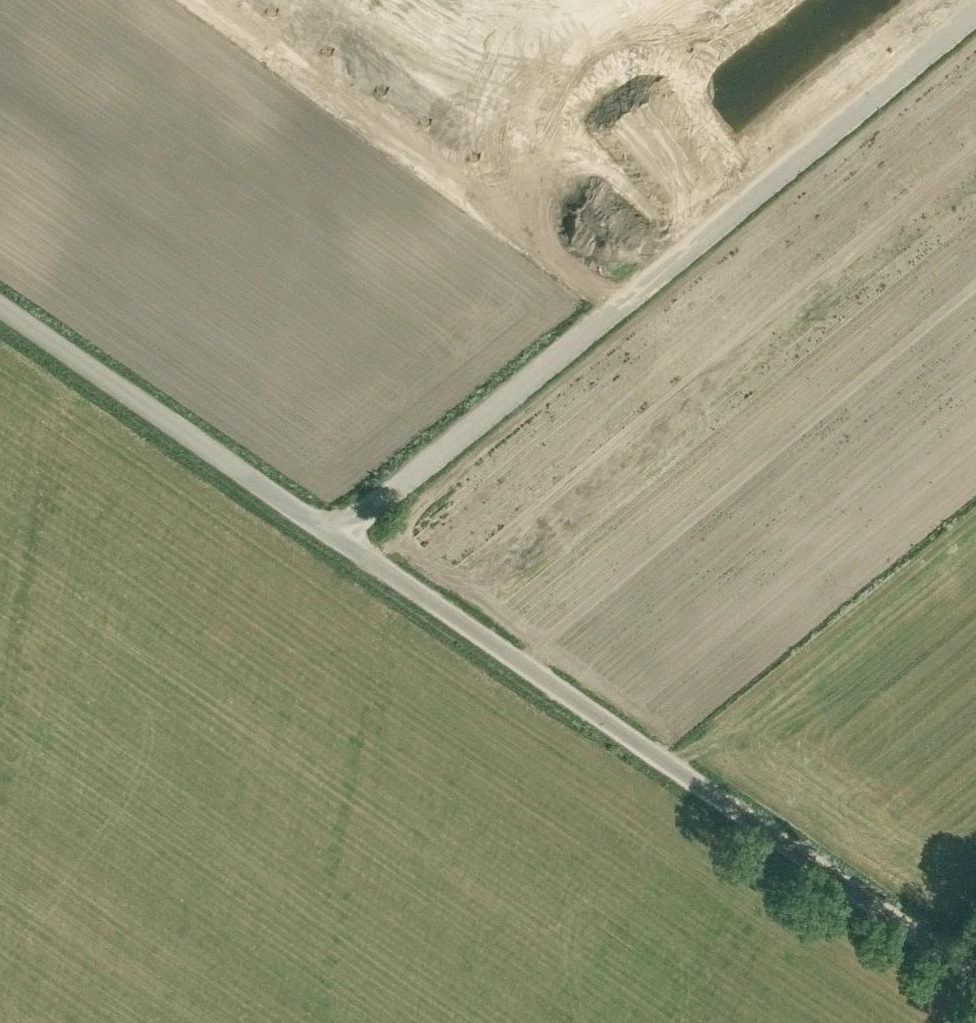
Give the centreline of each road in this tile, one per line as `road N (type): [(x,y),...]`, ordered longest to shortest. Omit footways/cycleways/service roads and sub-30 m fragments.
road 1 (unclassified): [(975,978),(0,306)]

